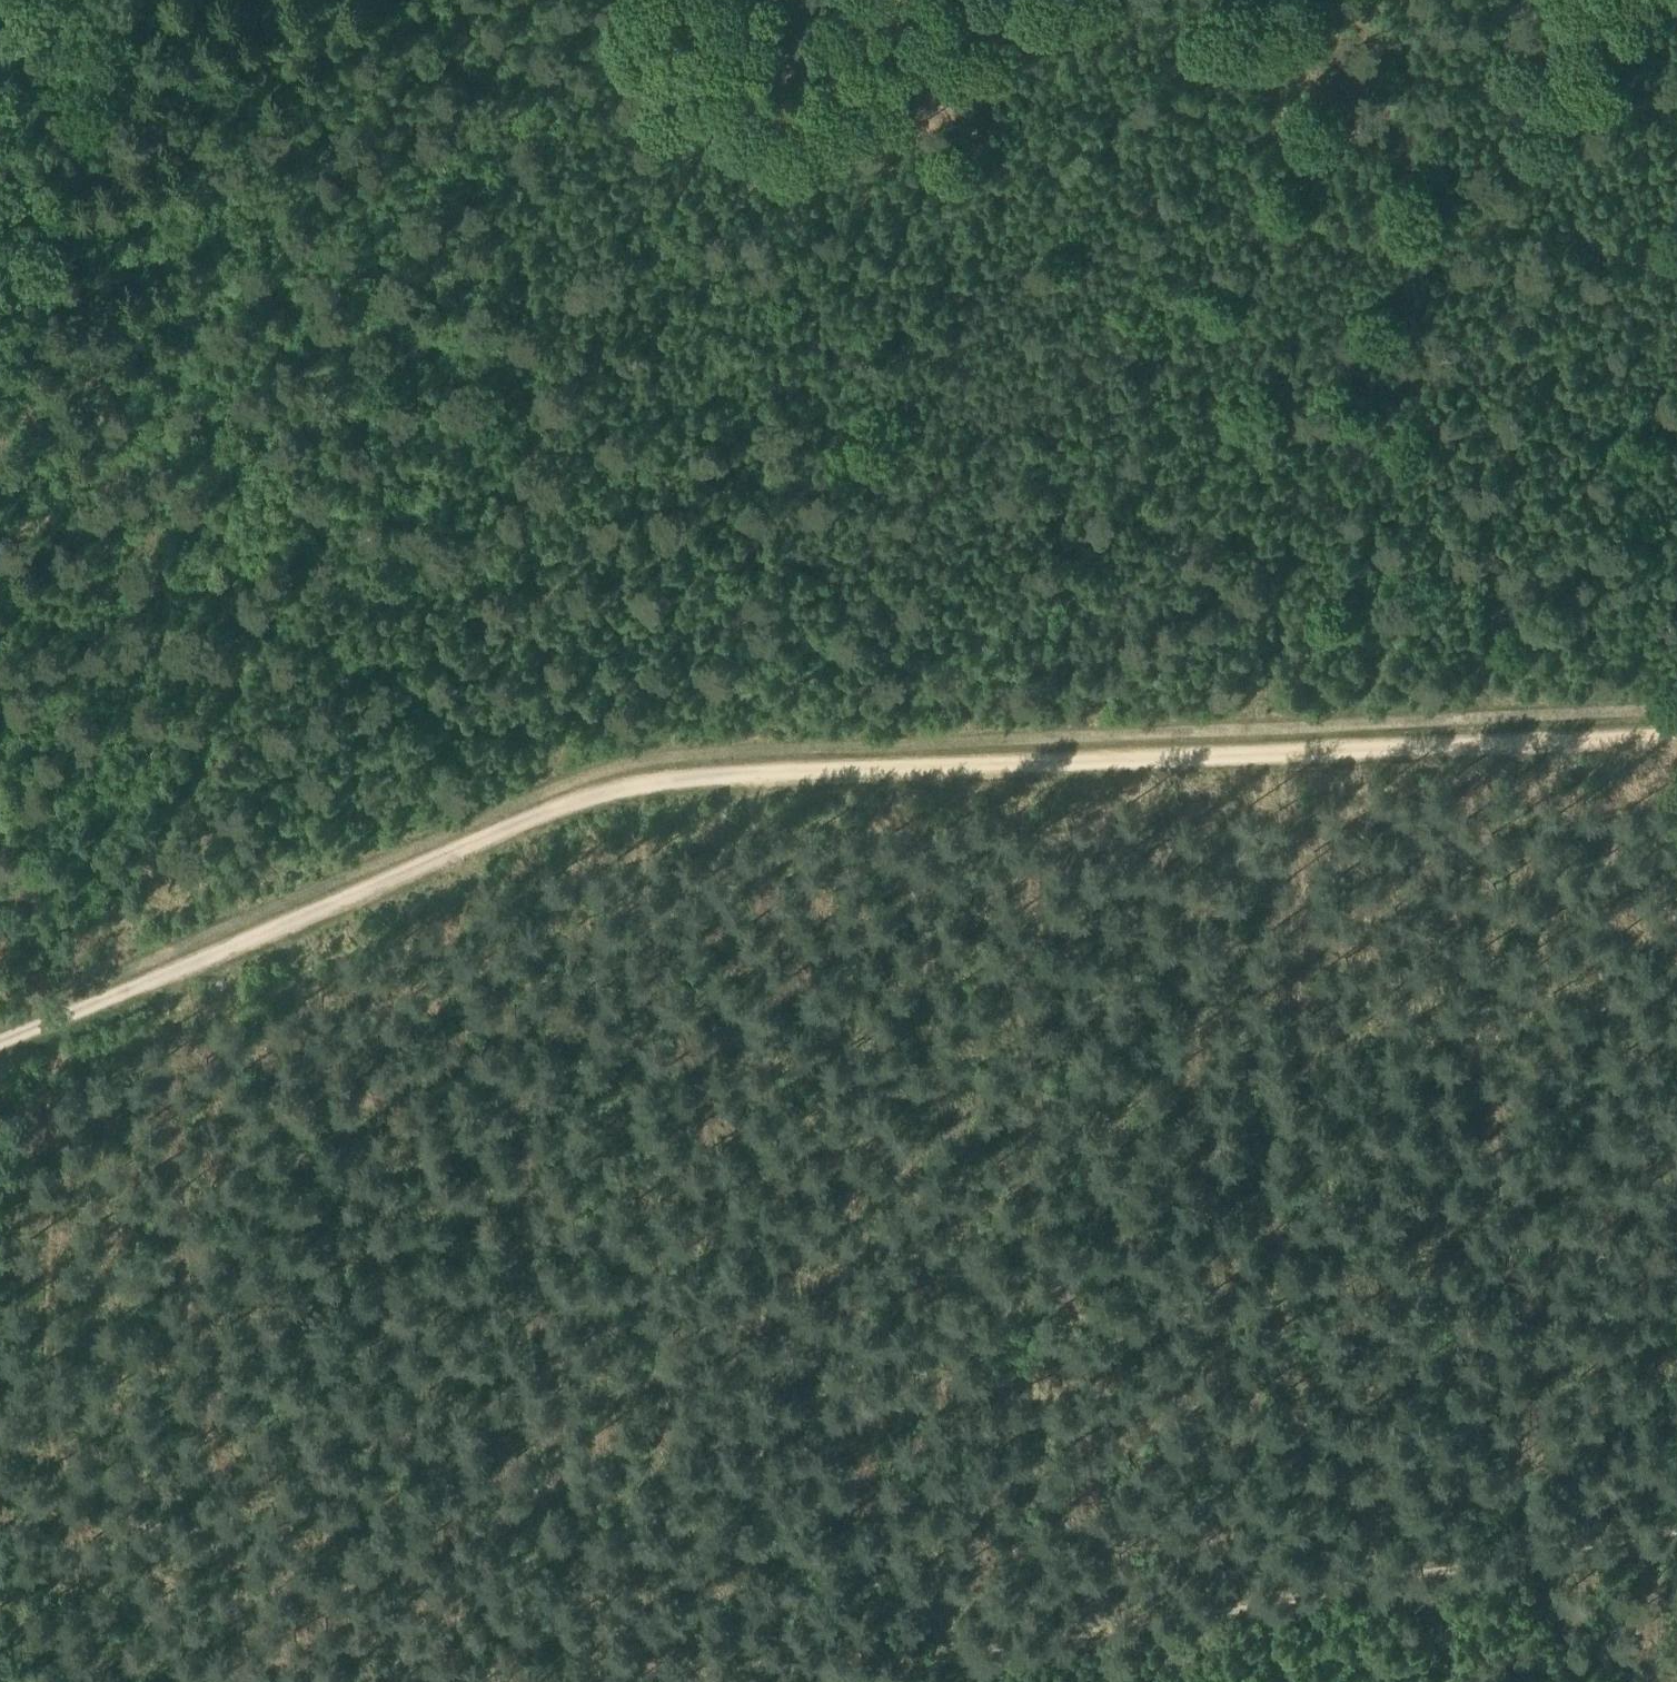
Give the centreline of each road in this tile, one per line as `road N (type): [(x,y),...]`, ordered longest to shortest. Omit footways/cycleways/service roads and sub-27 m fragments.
road 1 (track): [(1676,723),(588,770),(0,1026)]

